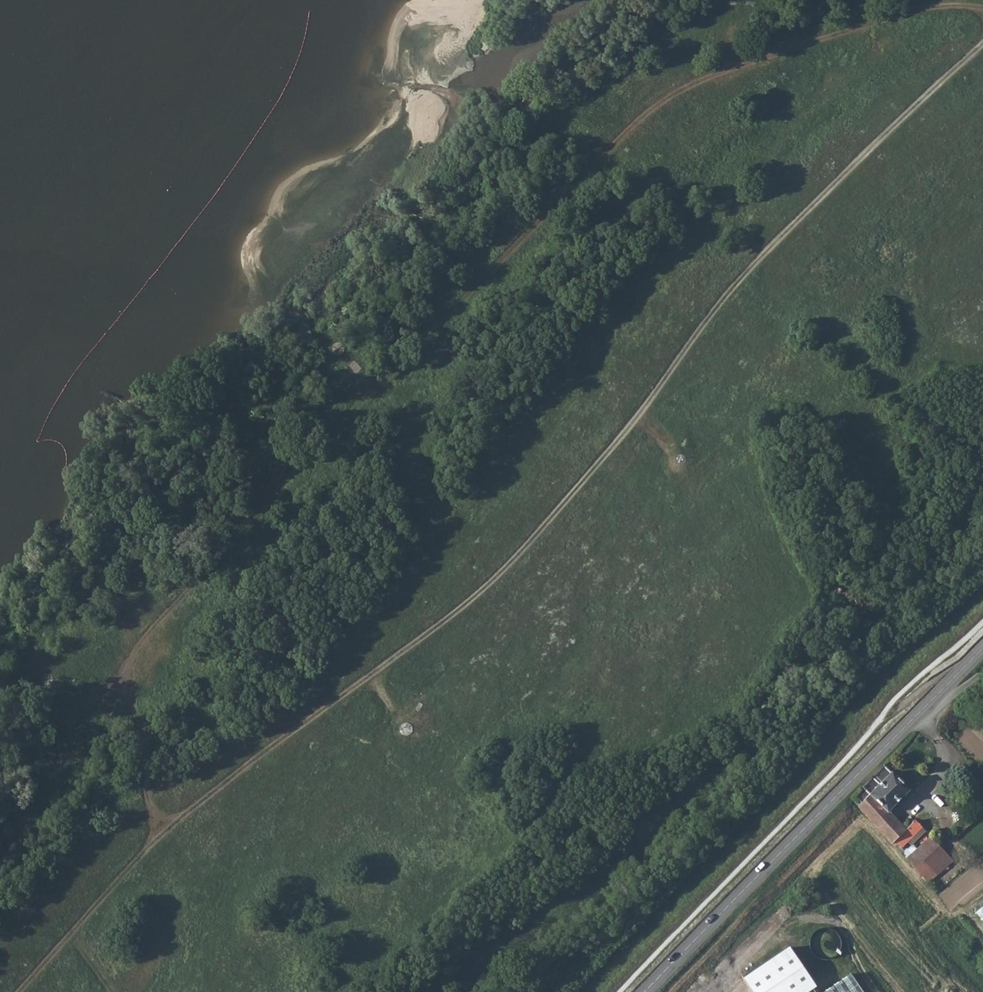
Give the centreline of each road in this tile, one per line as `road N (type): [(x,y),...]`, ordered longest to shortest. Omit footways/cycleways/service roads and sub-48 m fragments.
road 1 (secondary): [(646,991),(982,647)]

